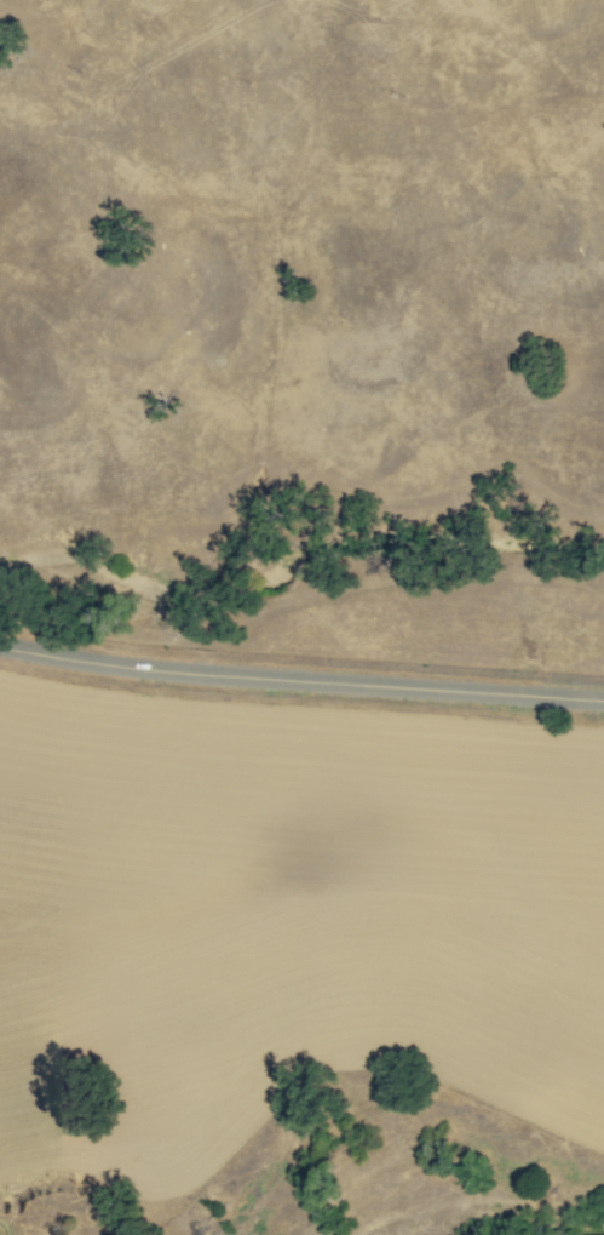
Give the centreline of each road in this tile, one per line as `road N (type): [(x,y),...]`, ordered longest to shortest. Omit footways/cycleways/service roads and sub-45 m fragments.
road 1 (residential): [(603,703),(184,673),(0,644)]

